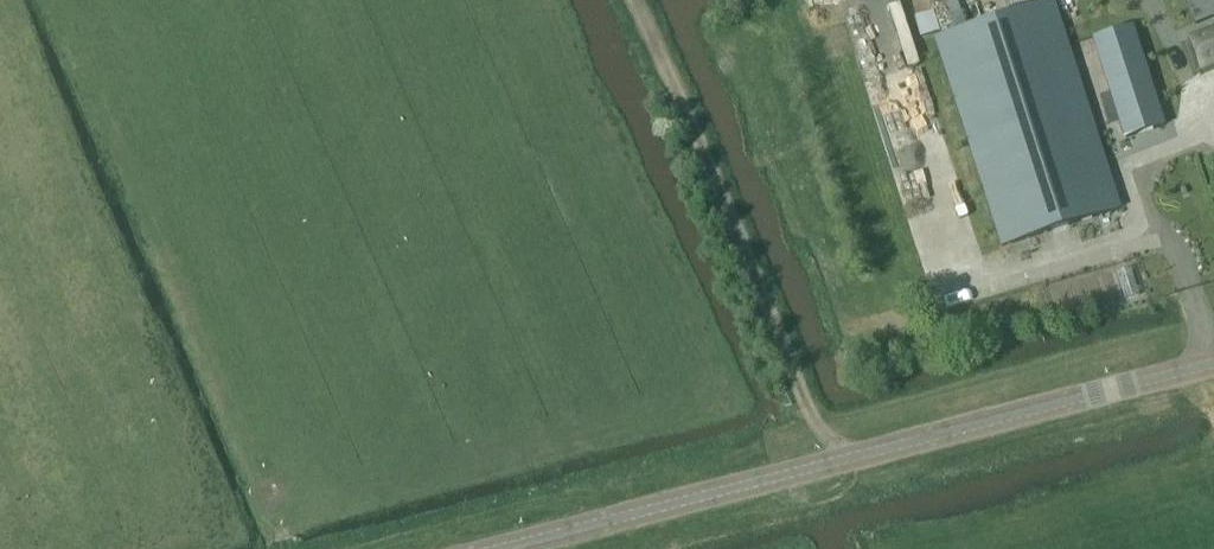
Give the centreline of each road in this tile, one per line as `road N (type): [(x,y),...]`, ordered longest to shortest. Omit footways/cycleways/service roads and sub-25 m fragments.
road 1 (tertiary): [(501,548),(1213,364)]

